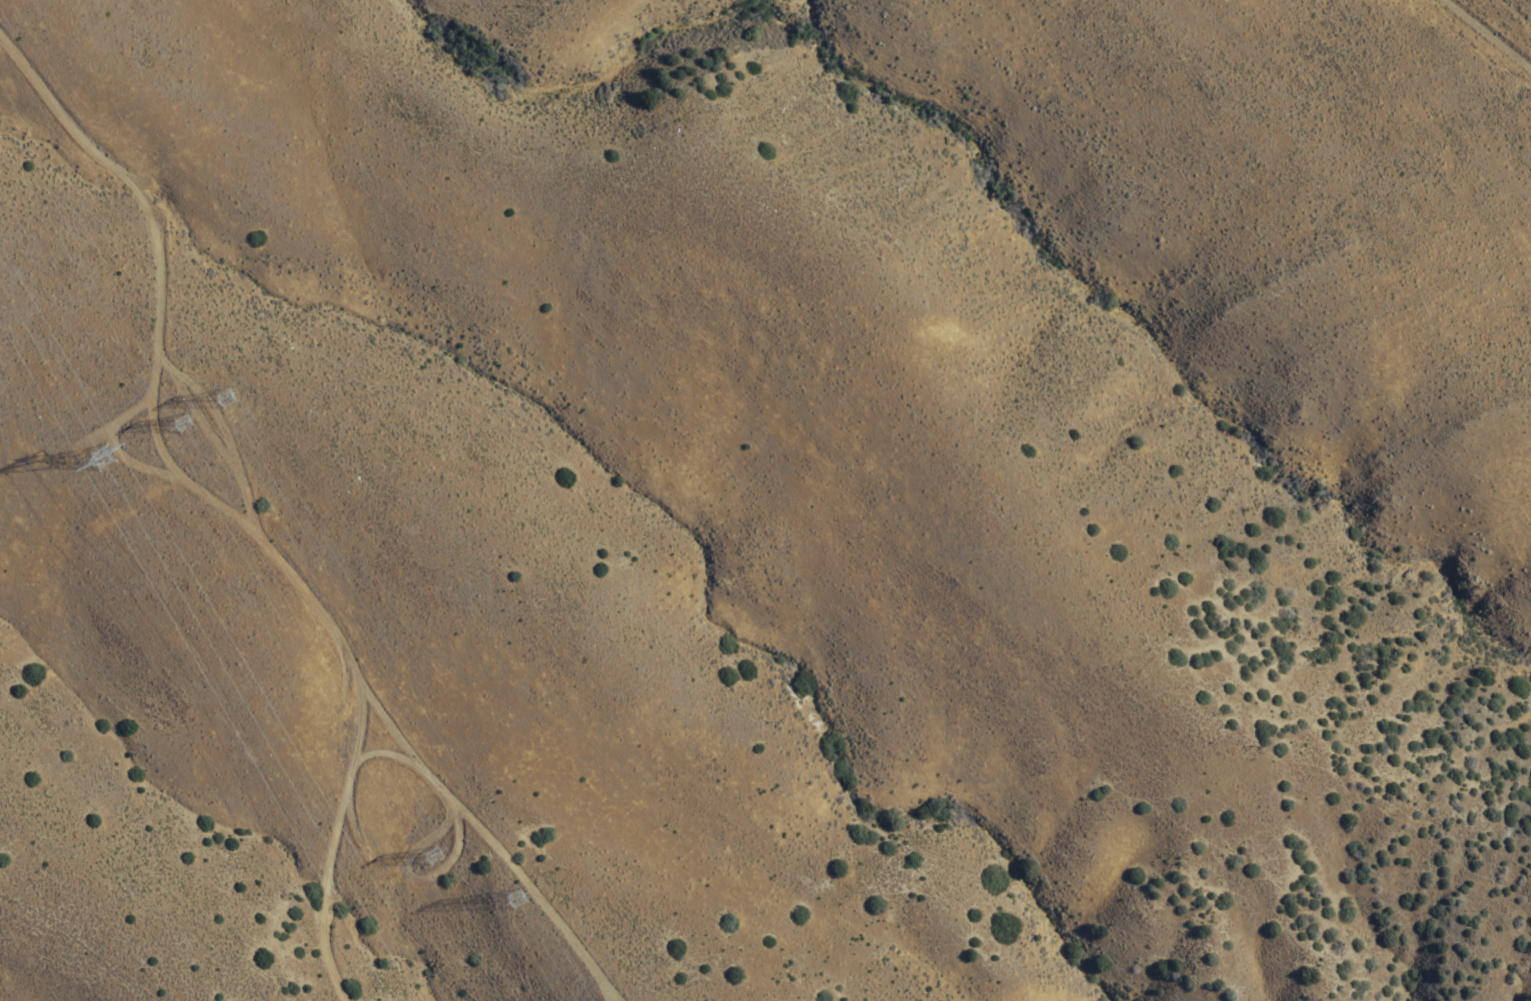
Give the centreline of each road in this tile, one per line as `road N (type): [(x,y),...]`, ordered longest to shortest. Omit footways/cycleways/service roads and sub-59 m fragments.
road 1 (track): [(348,1000),(326,947),(321,876),(358,677),(344,641),(282,556),(172,458),(156,392),(150,217),(140,193),(0,29)]

